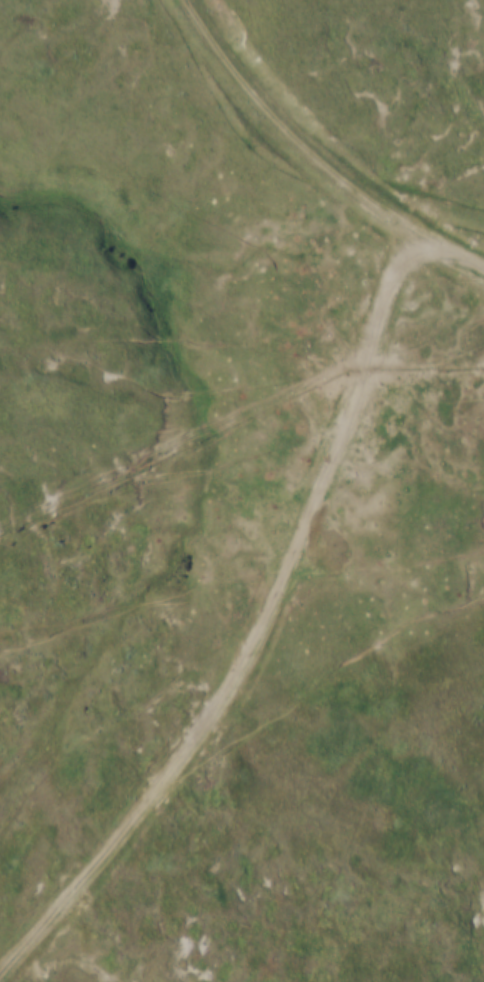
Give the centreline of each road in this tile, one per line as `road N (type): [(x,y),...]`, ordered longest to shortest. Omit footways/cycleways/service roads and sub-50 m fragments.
road 1 (track): [(0,974),(175,777),(224,709),(261,642),(418,233)]
road 2 (track): [(483,272),(378,208),(319,161),(253,93),(190,0)]
road 3 (track): [(366,373),(340,372),(0,534)]

